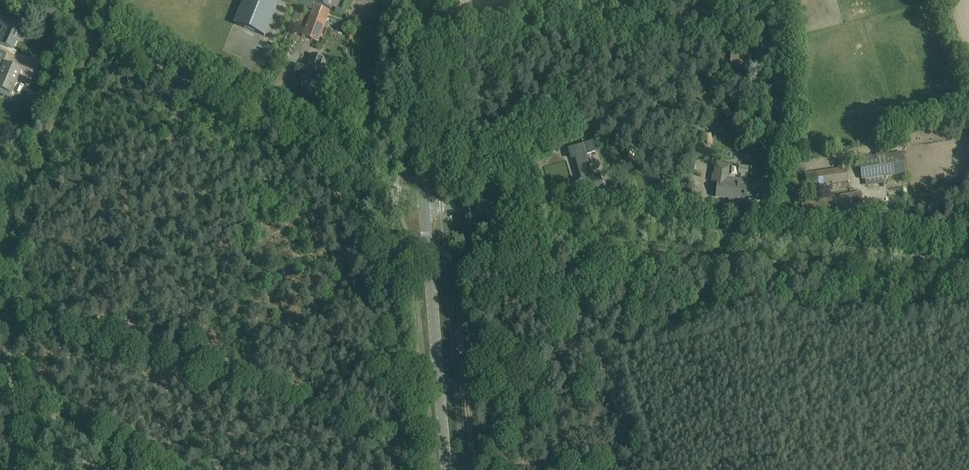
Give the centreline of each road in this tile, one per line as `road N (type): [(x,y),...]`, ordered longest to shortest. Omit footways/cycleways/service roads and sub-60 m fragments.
road 1 (unclassified): [(968,266),(424,202)]
road 2 (unclassified): [(424,202),(37,0)]
road 3 (unclassified): [(446,469),(424,202)]
road 4 (unclassified): [(424,202),(425,0)]

